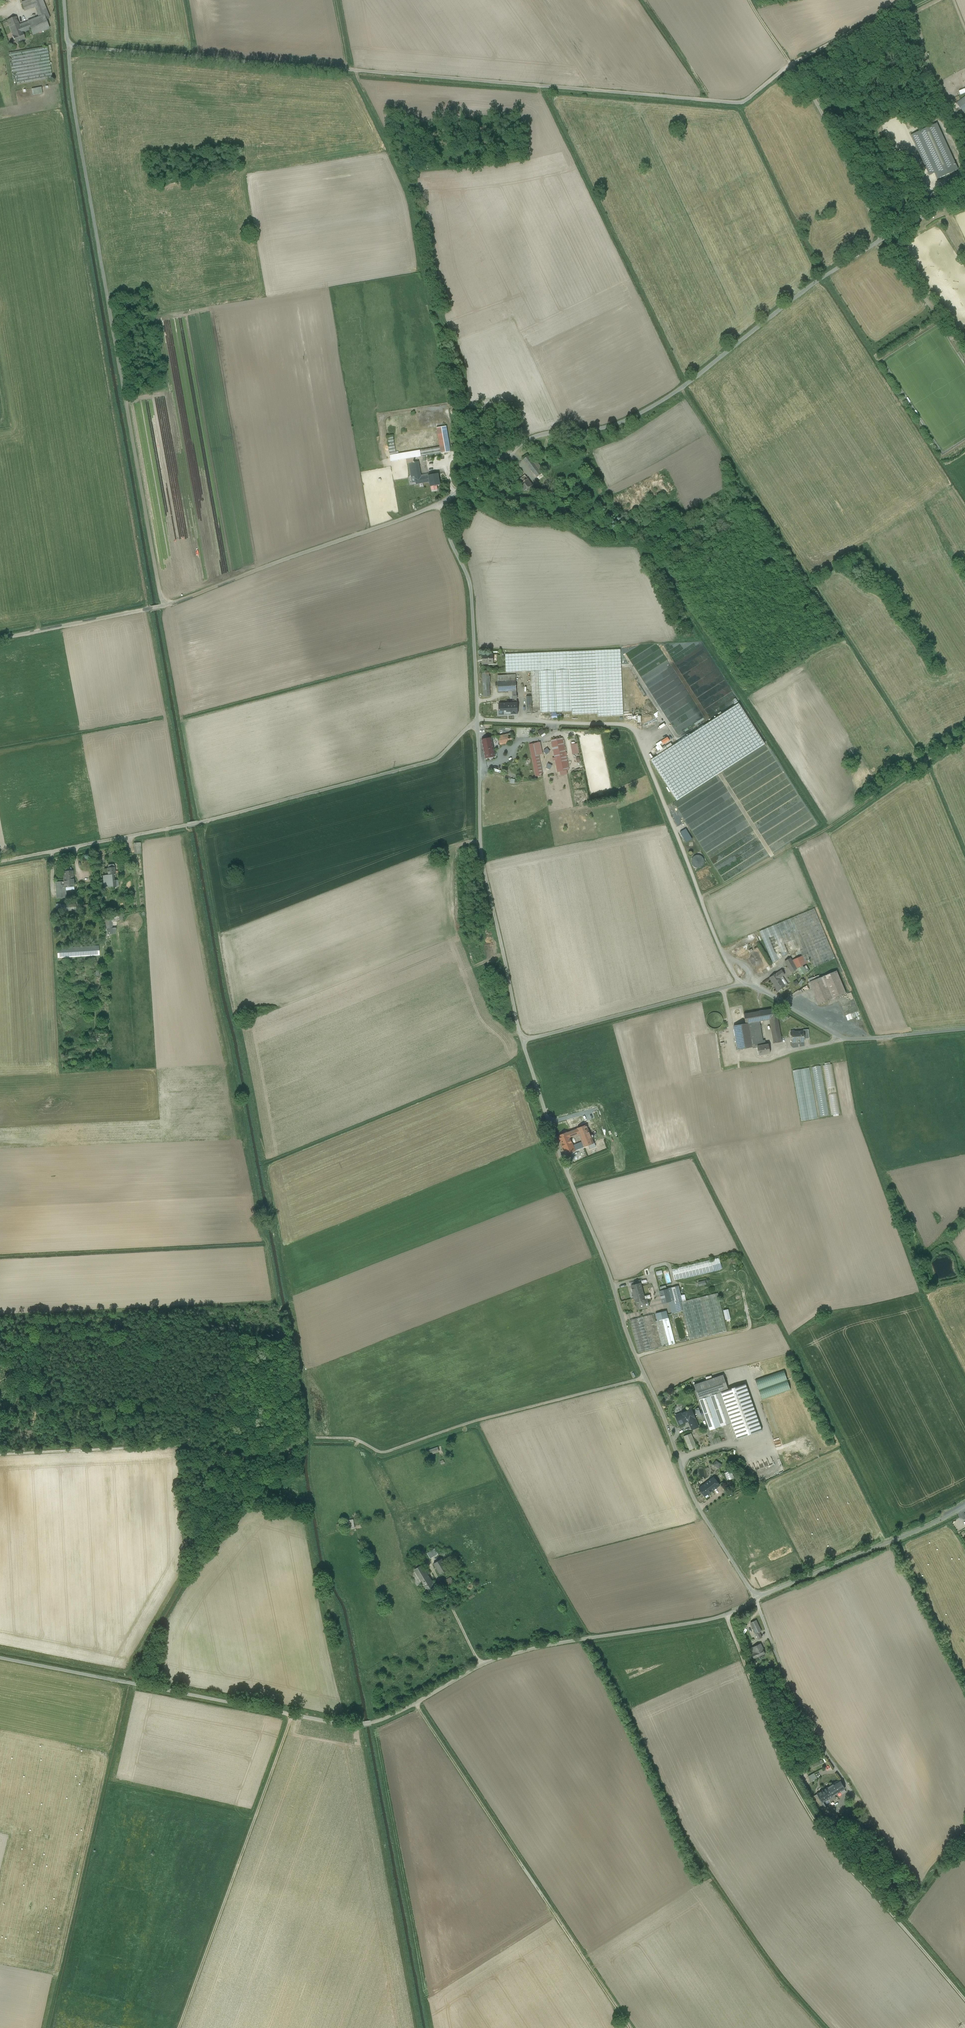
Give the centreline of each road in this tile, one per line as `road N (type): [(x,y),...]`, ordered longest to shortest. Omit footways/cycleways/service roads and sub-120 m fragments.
road 1 (unclassified): [(68,46),(742,104),(790,65),(883,239)]
road 2 (unclassified): [(755,1598),(712,1619),(495,1659),(386,1718),(353,1725),(0,1658)]
road 3 (residential): [(477,718),(471,585),(450,541),(443,501),(525,440),(595,430),(661,401),(883,239)]
road 4 (residential): [(755,1598),(693,1499),(521,1041)]
road 5 (track): [(164,606),(68,46)]
road 6 (unclassified): [(521,1041),(738,986),(860,1039),(964,1029)]
road 7 (track): [(964,2002),(840,1859),(788,1779),(725,1615)]
road 8 (track): [(355,70),(415,196),(434,302),(464,376),(466,484)]
road 9 (track): [(477,718),(635,730),(738,986)]
road 10 (track): [(629,2027),(415,1703)]
road 11 (track): [(148,609),(84,247)]
road 12 (track): [(645,1376),(386,1452),(354,1439),(315,1438)]
road 13 (track): [(292,1715),(178,2027)]
road 14 (residential): [(521,1041),(482,852),(477,718)]
road 15 (unclassified): [(477,718),(431,762),(188,825)]
road 16 (track): [(701,897),(829,828),(964,735)]
road 17 (track): [(443,501),(164,606)]
road 18 (track): [(295,1440),(0,1455)]
road 19 (unclassified): [(964,1507),(755,1598)]
road 20 (track): [(857,1800),(799,1710),(755,1598)]
road 21 (track): [(458,490),(508,518),(566,525),(594,547),(638,550)]
road 22 (unclassified): [(0,861),(188,825)]
road 23 (track): [(148,609),(0,639)]
road 24 (track): [(905,1),(920,59),(964,130)]
road 25 (track): [(681,388),(756,504)]
road 26 (track): [(790,65),(905,1)]

